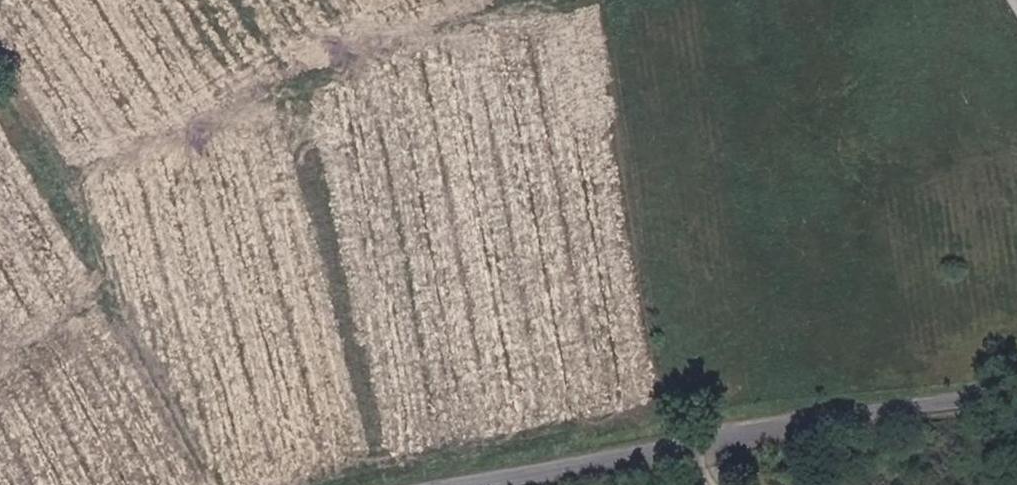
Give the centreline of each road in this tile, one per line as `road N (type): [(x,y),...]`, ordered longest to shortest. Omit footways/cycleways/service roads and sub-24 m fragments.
road 1 (unclassified): [(1016,398),(786,428),(474,484)]

